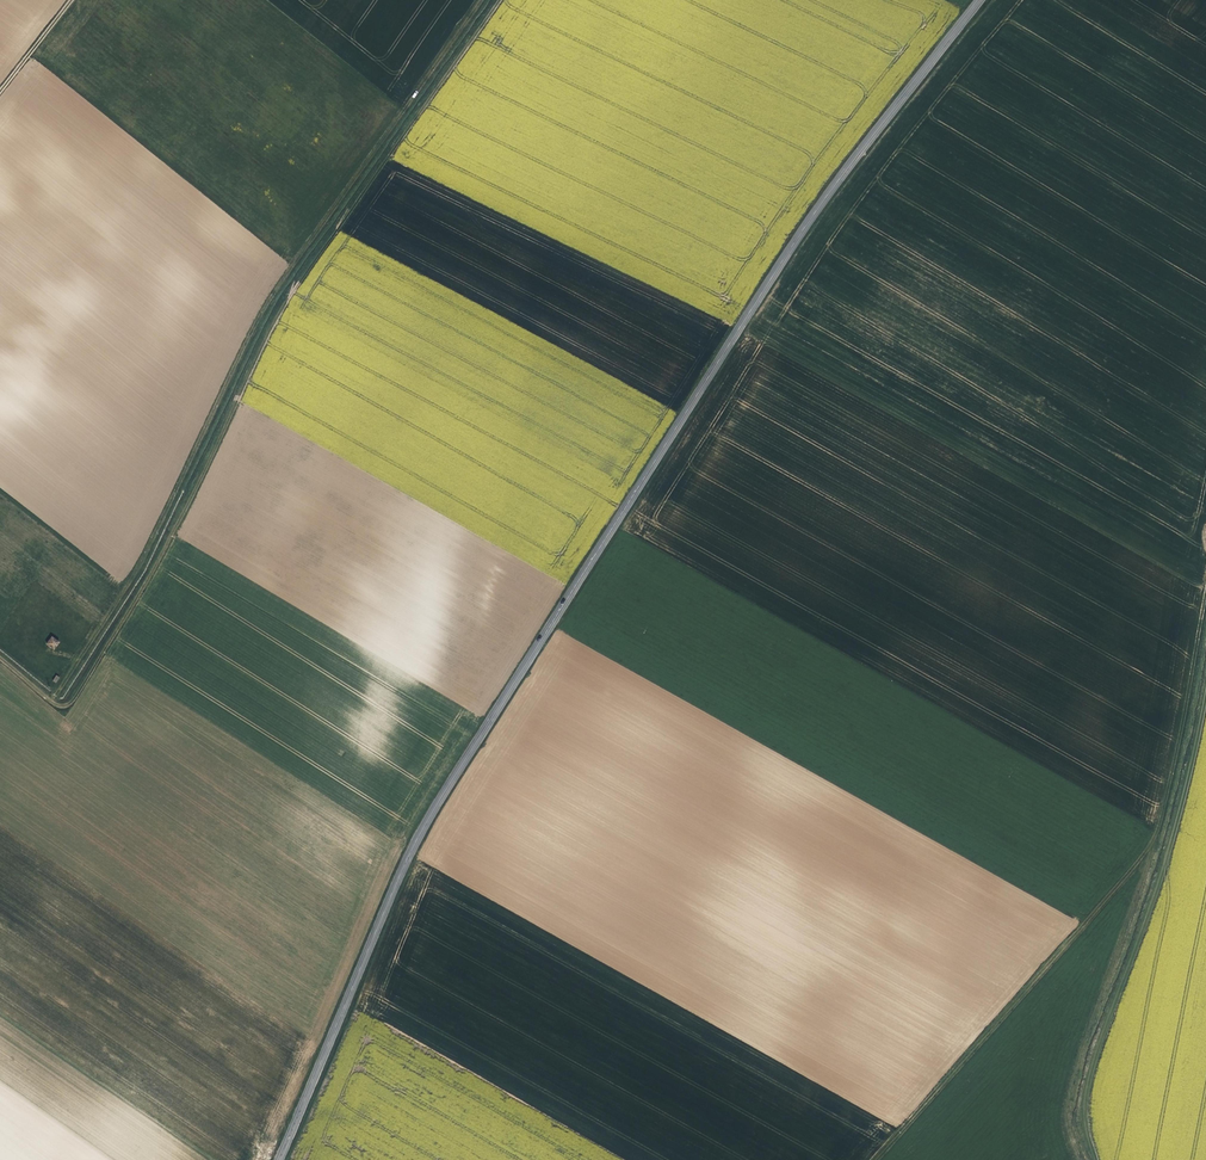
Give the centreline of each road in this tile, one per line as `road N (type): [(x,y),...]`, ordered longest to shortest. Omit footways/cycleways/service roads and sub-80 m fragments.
road 1 (tertiary): [(980,0),(801,233),(438,804),(281,1159)]
road 2 (track): [(503,0),(278,315),(172,536),(66,712),(0,658)]
road 3 (track): [(1205,594),(1160,844),(878,1159)]

